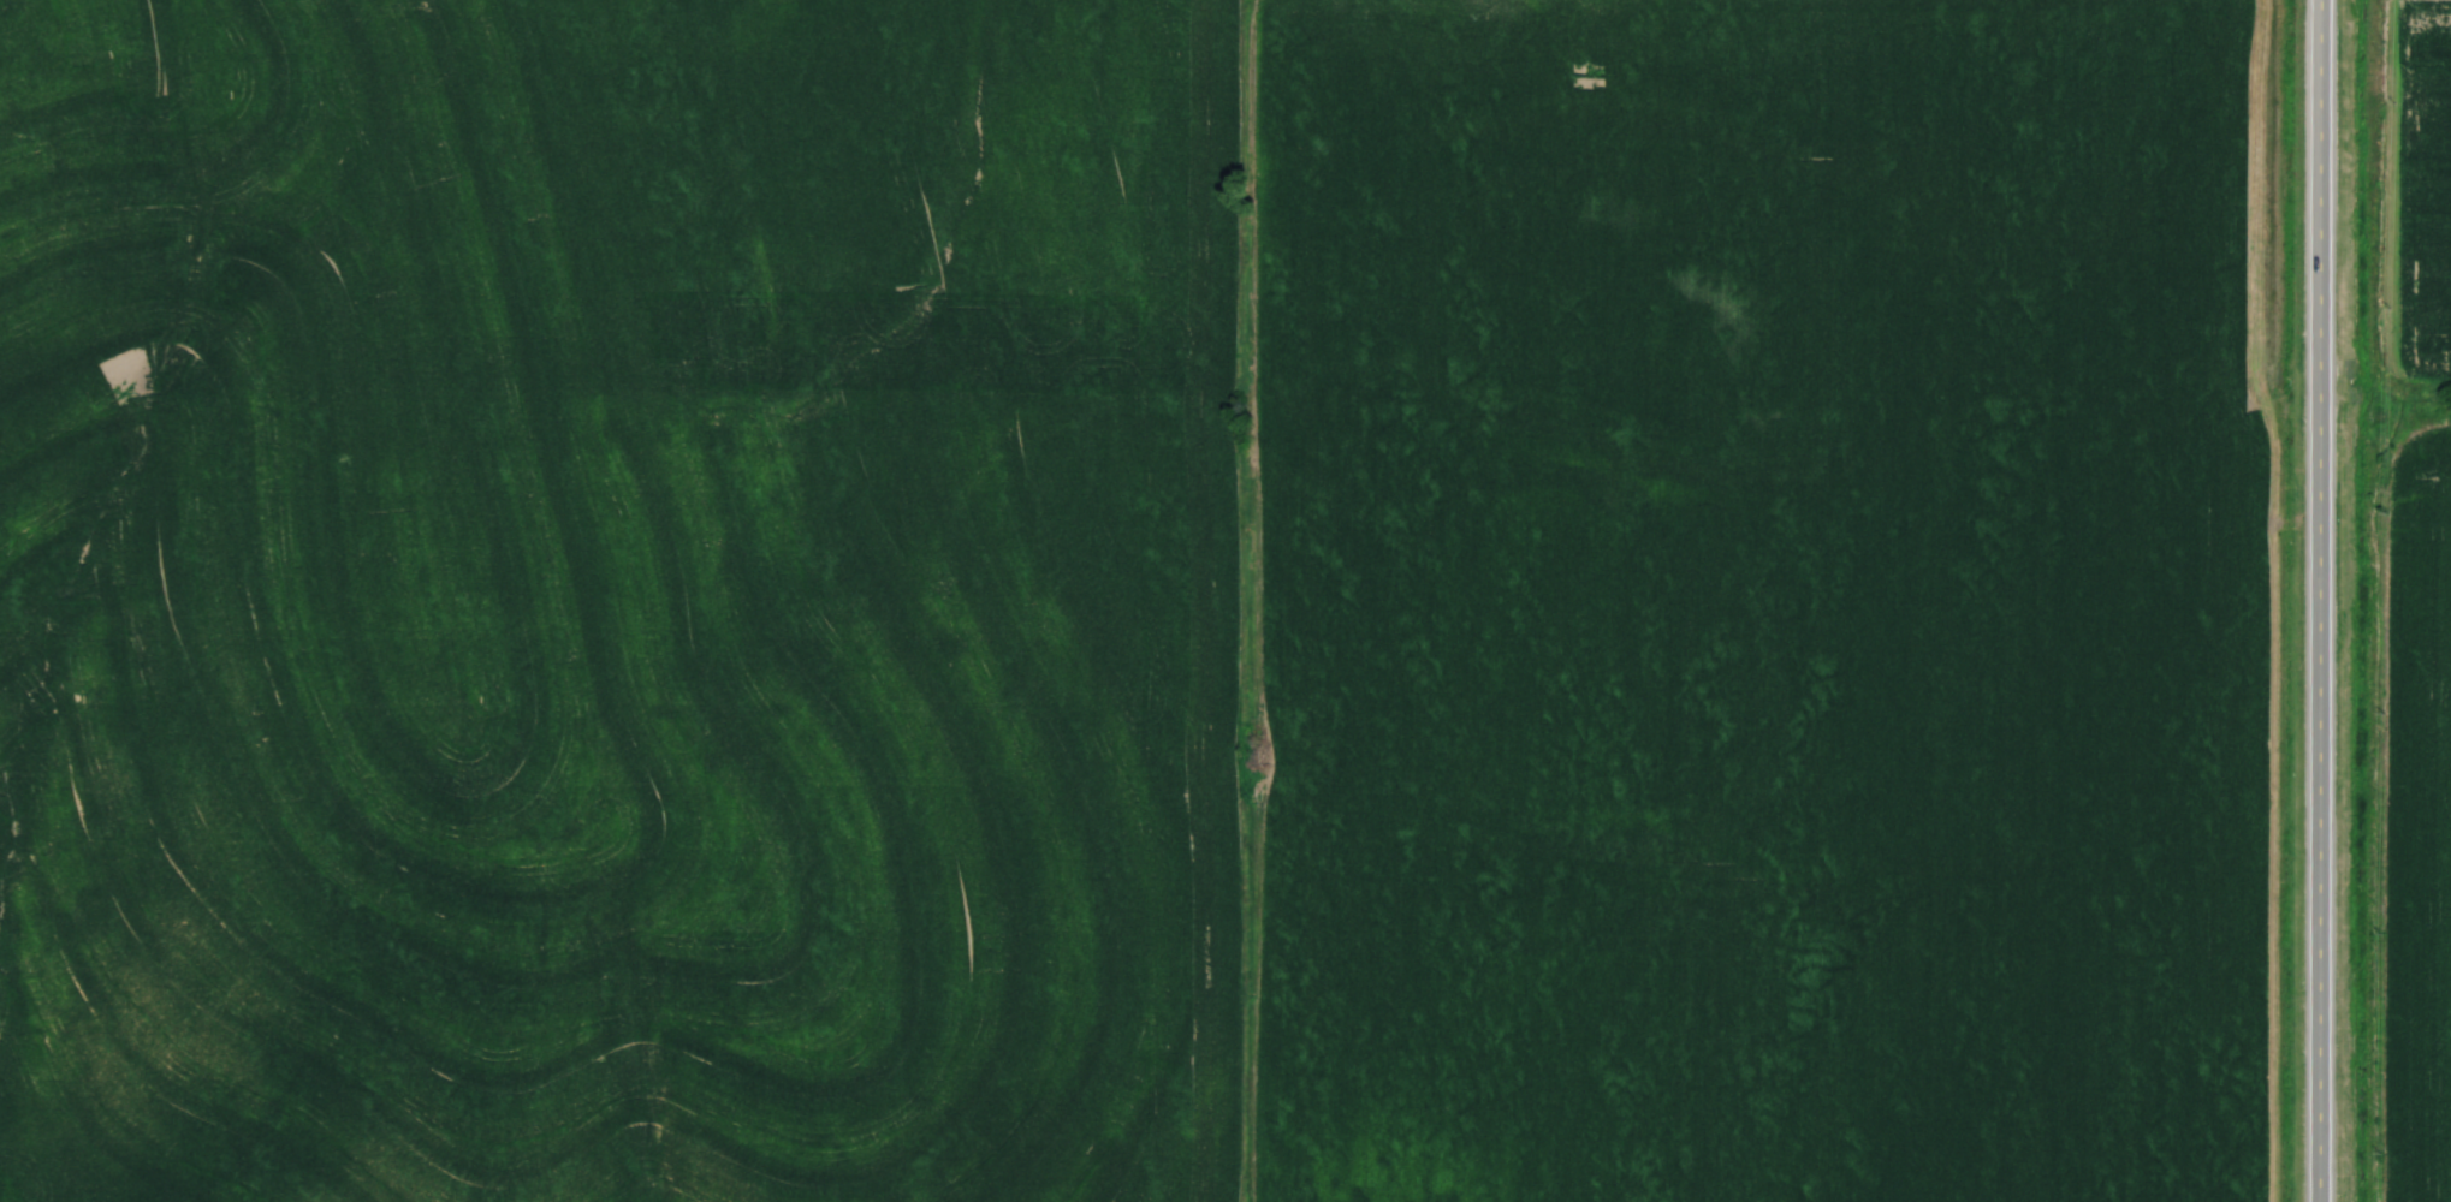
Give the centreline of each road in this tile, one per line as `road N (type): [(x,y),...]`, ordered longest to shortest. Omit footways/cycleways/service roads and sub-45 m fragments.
road 1 (secondary): [(2322,0),(2322,1201)]

